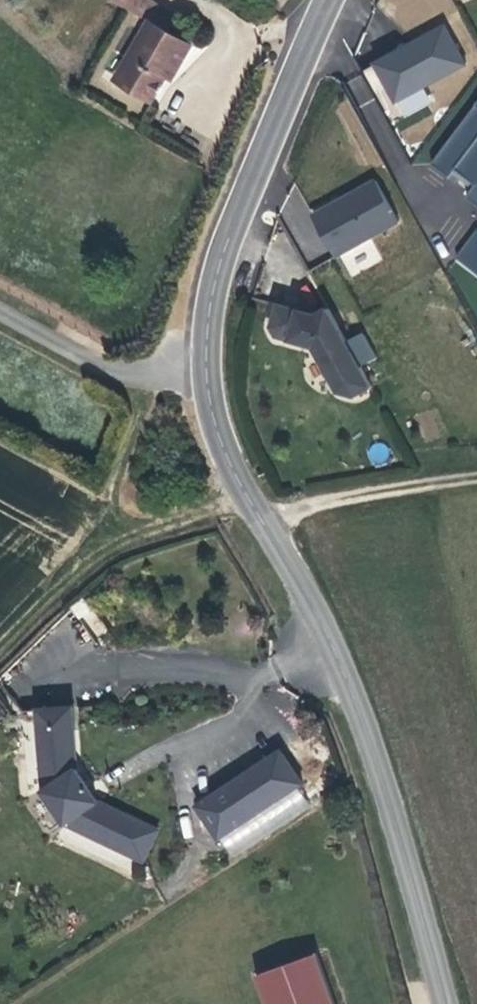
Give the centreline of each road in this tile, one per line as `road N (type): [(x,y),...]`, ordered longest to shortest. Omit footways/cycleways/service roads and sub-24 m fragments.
road 1 (tertiary): [(328,0),(228,241),(213,292),(206,371),(221,441),(349,682),(446,1003)]
road 2 (track): [(249,497),(123,539),(0,647)]
road 3 (track): [(260,514),(476,478)]
road 4 (track): [(140,376),(114,506),(144,532)]

